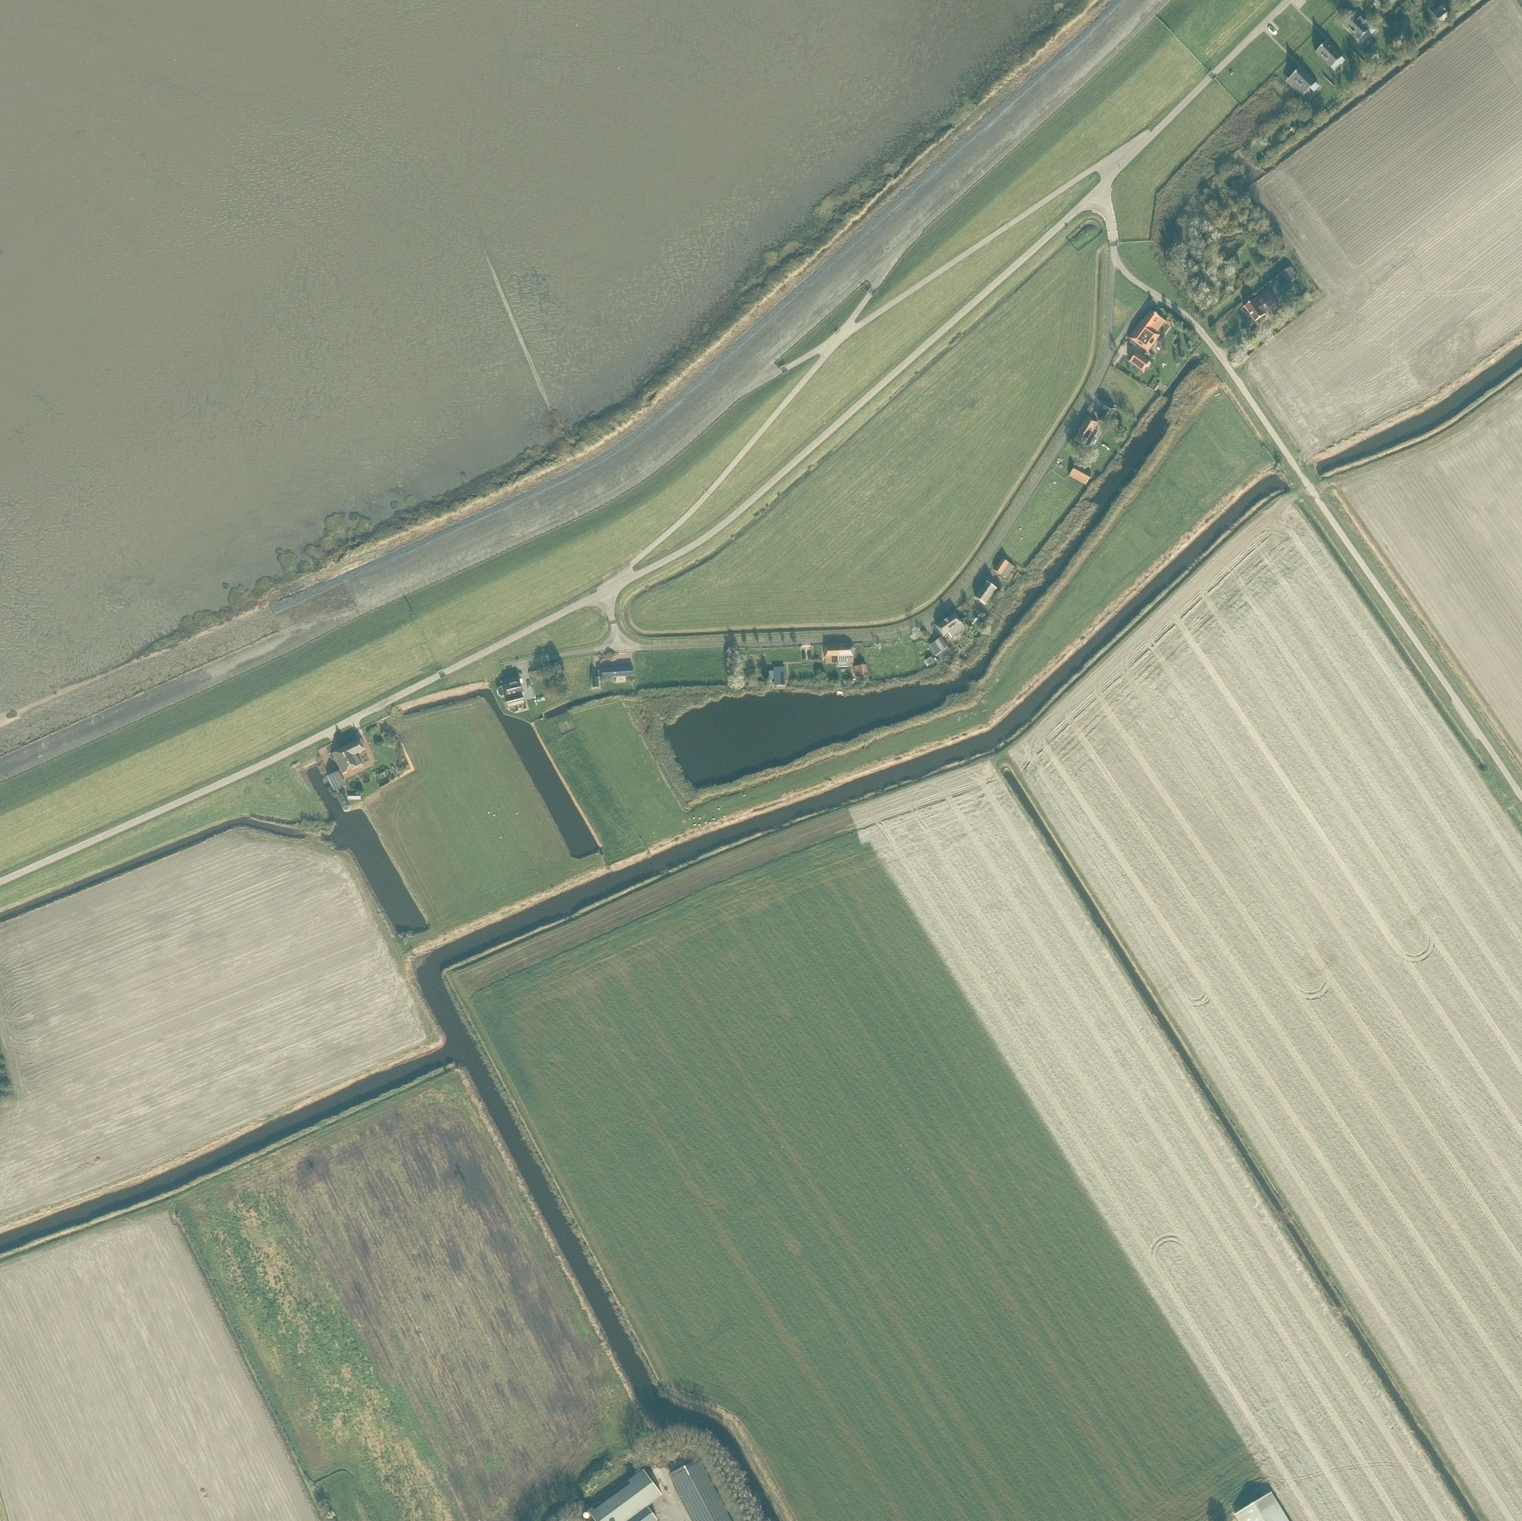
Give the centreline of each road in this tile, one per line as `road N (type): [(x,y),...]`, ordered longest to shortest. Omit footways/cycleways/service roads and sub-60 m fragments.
road 1 (unclassified): [(606,593),(691,514),(838,340),(1091,171),(1129,160)]
road 2 (unclassified): [(0,883),(211,789),(606,593)]
road 3 (unclassified): [(606,593),(722,526),(1101,188)]
road 4 (unclassified): [(620,648),(883,638),(925,624),(976,576),(1108,361)]
road 5 (unclassified): [(1521,803),(1203,333),(1163,300)]
road 6 (unclassified): [(1129,160),(1289,0)]

